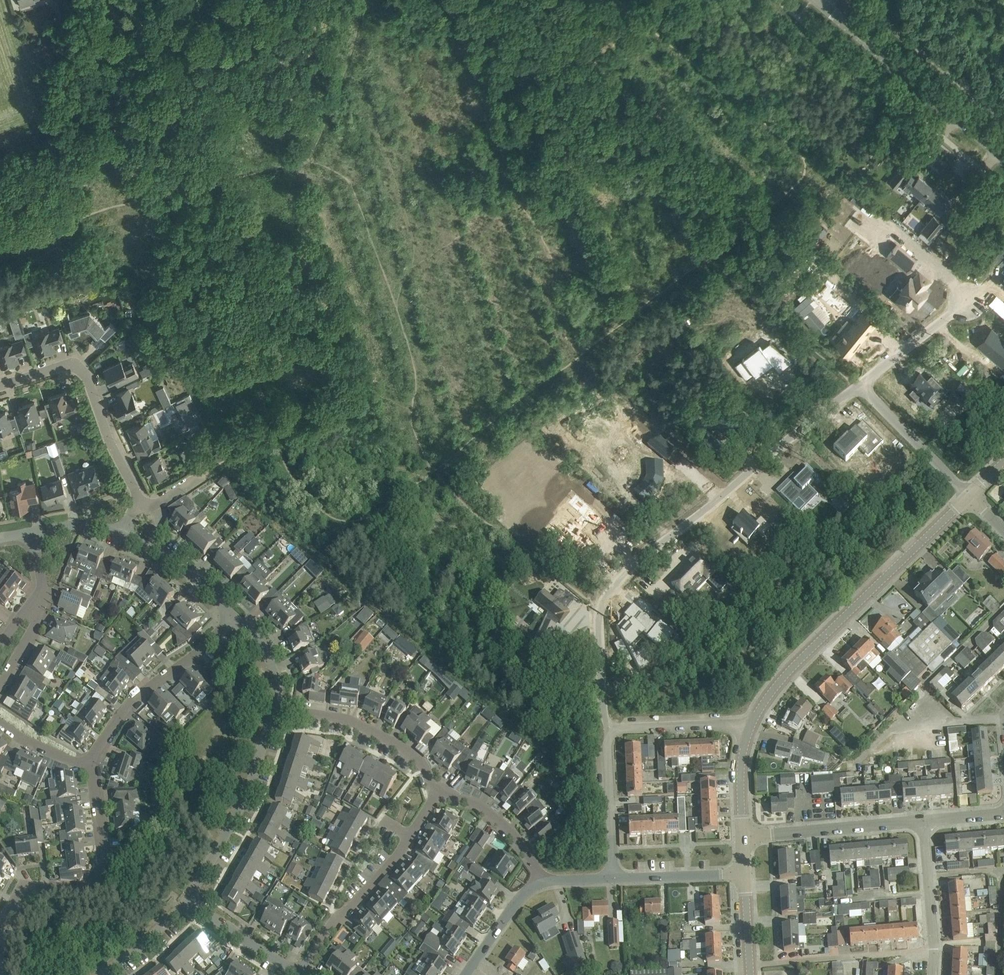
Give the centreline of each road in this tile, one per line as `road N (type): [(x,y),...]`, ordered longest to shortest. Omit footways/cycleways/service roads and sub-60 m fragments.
road 1 (residential): [(607,732),(603,598),(858,384)]
road 2 (unclassified): [(748,730),(769,692),(969,495)]
road 3 (residential): [(0,941),(8,903),(26,879),(75,885),(102,872),(91,764)]
road 4 (tertiary): [(1003,157),(816,0)]
road 5 (residential): [(858,384),(967,296),(898,233)]
road 6 (residential): [(141,503),(84,371),(74,365),(0,384)]
road 7 (residential): [(298,974),(412,838),(433,790)]
road 8 (residential): [(275,711),(241,804),(187,900)]
road 9 (residential): [(91,764),(143,692),(233,615)]
road 10 (residential): [(433,790),(427,768),(389,737),(275,711)]
road 11 (residential): [(932,951),(751,965)]
road 12 (residential): [(743,836),(923,820)]
road 13 (residential): [(858,384),(969,495)]
road 14 (residential): [(545,881),(498,818),(433,790)]
road 15 (residential): [(614,878),(607,732)]
road 16 (residential): [(607,732),(723,724),(748,730)]
road 17 (residential): [(121,533),(159,549),(233,615)]
road 18 (residential): [(298,974),(187,900)]
road 19 (residential): [(932,951),(923,820)]
road 20 (residential): [(614,878),(745,874)]
road 21 (residential): [(466,974),(517,901),(545,881)]

